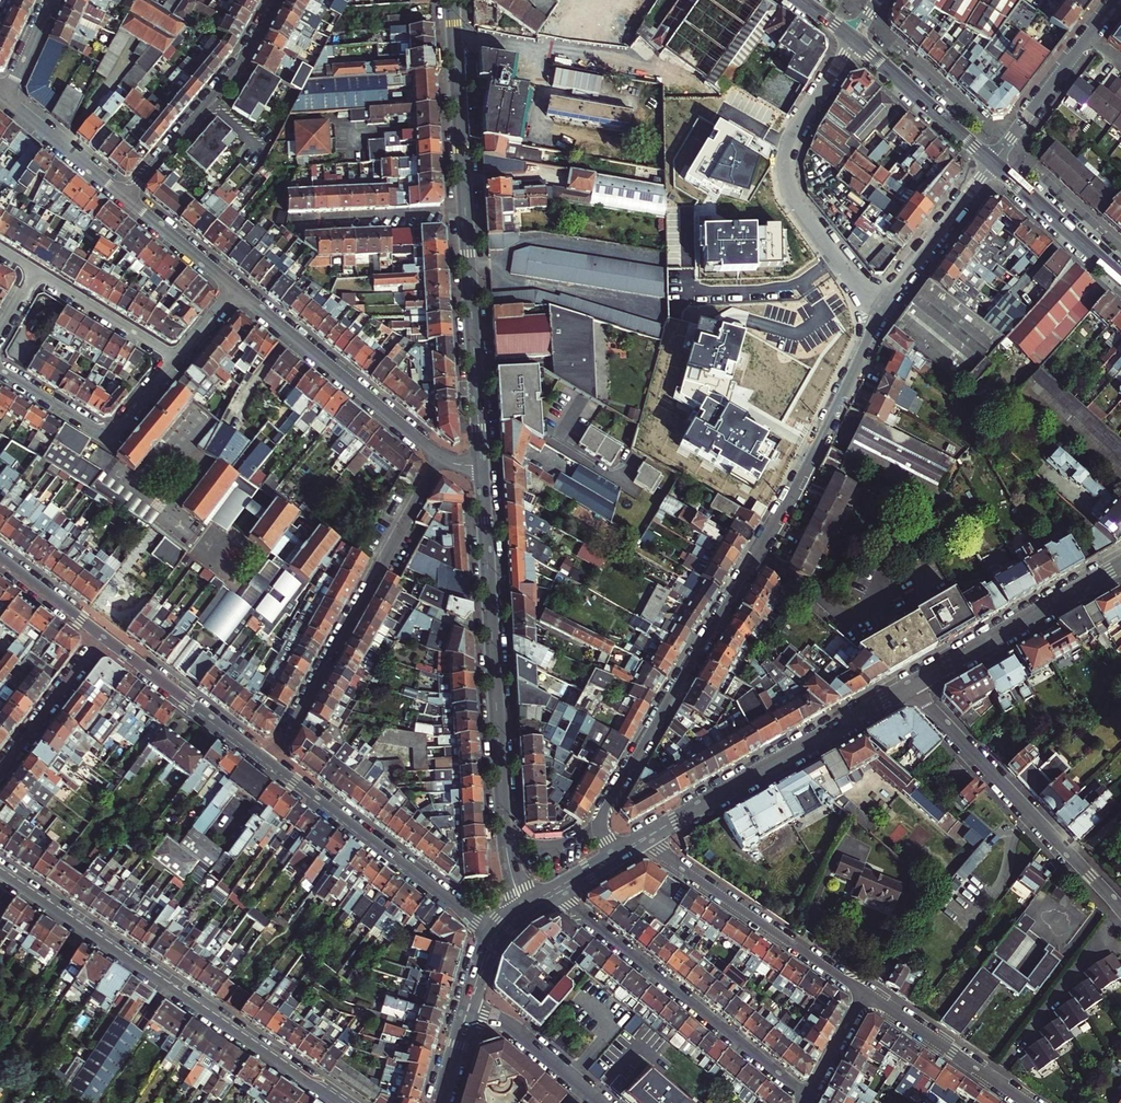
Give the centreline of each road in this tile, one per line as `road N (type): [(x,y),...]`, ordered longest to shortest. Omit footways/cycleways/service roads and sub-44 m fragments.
road 1 (residential): [(614,856),(599,826),(606,804),(783,507),(878,315)]
road 2 (tertiary): [(480,467),(503,834),(526,908)]
road 3 (tertiary): [(0,870),(344,1102)]
road 4 (residential): [(440,456),(269,763)]
road 5 (residential): [(552,892),(806,1096)]
road 6 (residential): [(878,315),(803,213),(787,177),(794,137),(853,38)]
road 7 (residential): [(907,685),(1120,910)]
road 8 (secondary): [(907,685),(642,840)]
road 9 (tertiary): [(494,935),(269,763)]
road 10 (residential): [(864,992),(642,840)]
road 11 (residential): [(234,289),(440,456)]
road 12 (tertiary): [(465,212),(480,467)]
road 13 (residential): [(128,199),(238,64),(276,0)]
road 14 (secondary): [(1120,564),(907,685)]
road 15 (tertiary): [(452,0),(465,212)]
road 16 (tertiary): [(269,763),(105,638)]
road 17 (residential): [(1028,1102),(864,992)]
road 18 (residential): [(878,315),(992,162)]
road 19 (secondary): [(853,38),(992,162)]
road 20 (secondary): [(992,162),(1120,278)]
road 21 (residential): [(293,222),(465,212)]
road 22 (residential): [(0,773),(105,638)]
road 23 (residential): [(466,1009),(518,1032),(601,1102)]
road 24 (residential): [(36,273),(176,358)]
road 25 (residential): [(992,162),(1087,36)]
road 26 (residential): [(7,100),(128,199)]
road 27 (residential): [(128,199),(234,289)]
road 28 (tertiary): [(105,638),(0,558)]
road 29 (residential): [(108,436),(0,369)]

